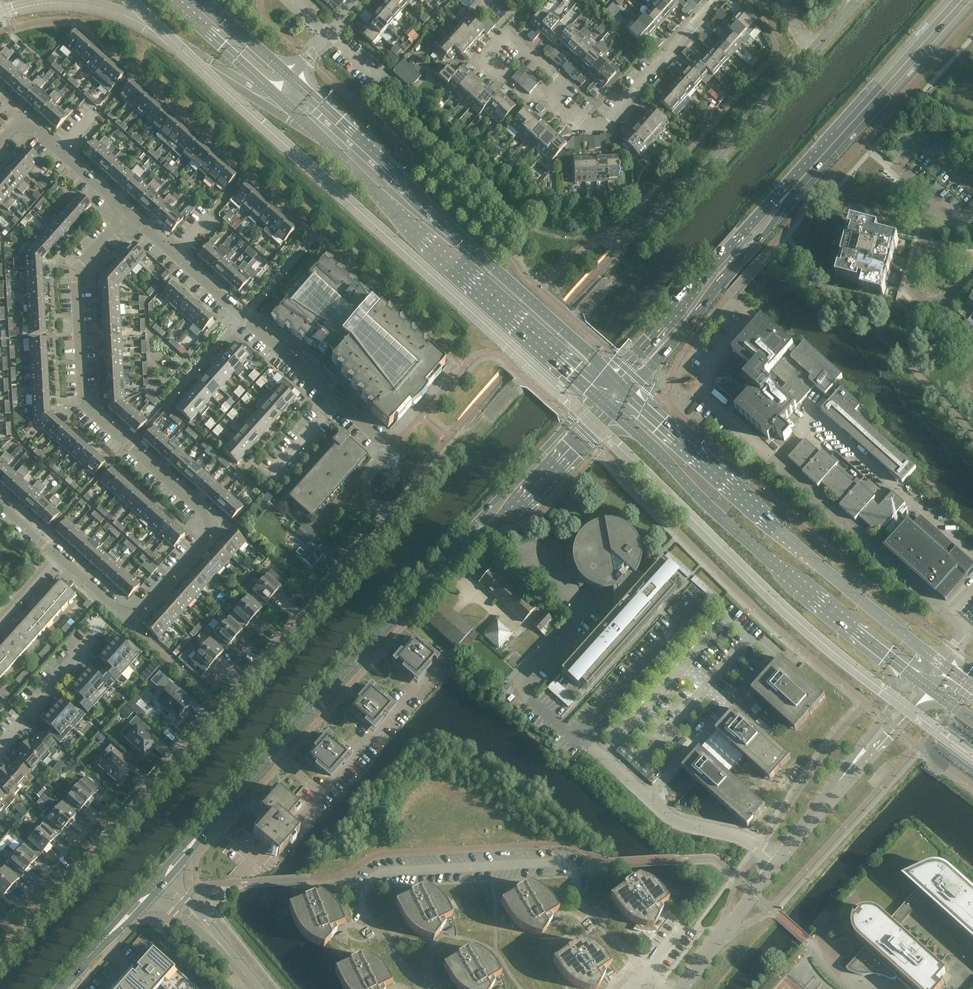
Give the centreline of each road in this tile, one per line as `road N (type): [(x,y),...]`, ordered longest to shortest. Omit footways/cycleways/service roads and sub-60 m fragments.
road 1 (residential): [(128,214),(78,267),(83,402),(219,526),(131,621),(0,505)]
road 2 (unclassified): [(0,951),(376,533)]
road 3 (unclassified): [(942,665),(971,631),(711,400),(710,366),(753,317)]
road 4 (residential): [(649,970),(584,903),(572,866),(385,873),(365,889),(364,906),(426,988)]
road 5 (secondary): [(615,379),(291,77)]
road 6 (secondary): [(276,94),(596,396)]
road 7 (tertiary): [(168,869),(457,549)]
road 8 (secondary): [(613,411),(775,566),(925,686)]
road 9 (secondary): [(942,665),(628,393)]
road 10 (unclassified): [(678,988),(925,686)]
road 11 (residential): [(500,75),(484,59),(507,33),(562,83),(549,98),(582,125),(607,124),(719,0)]
road 12 (residential): [(128,214),(338,401)]
road 13 (tertiary): [(628,393),(768,231),(793,188)]
road 14 (tertiary): [(793,188),(615,379)]
road 15 (tertiary): [(793,188),(961,0)]
road 16 (tertiary): [(457,549),(522,508),(613,411)]
road 17 (tertiary): [(596,396),(457,549)]
road 18 (unclassified): [(690,187),(814,49)]
road 19 (residential): [(376,533),(373,482),(383,442),(338,401)]
road 20 (residential): [(21,118),(128,214)]
road 21 (residential): [(0,746),(92,639)]
road 22 (secondary): [(172,0),(276,94)]
road 23 (tertiary): [(60,988),(149,891)]
road 24 (residential): [(935,310),(911,289),(935,203)]
road 25 (unclassified): [(238,966),(168,869)]

